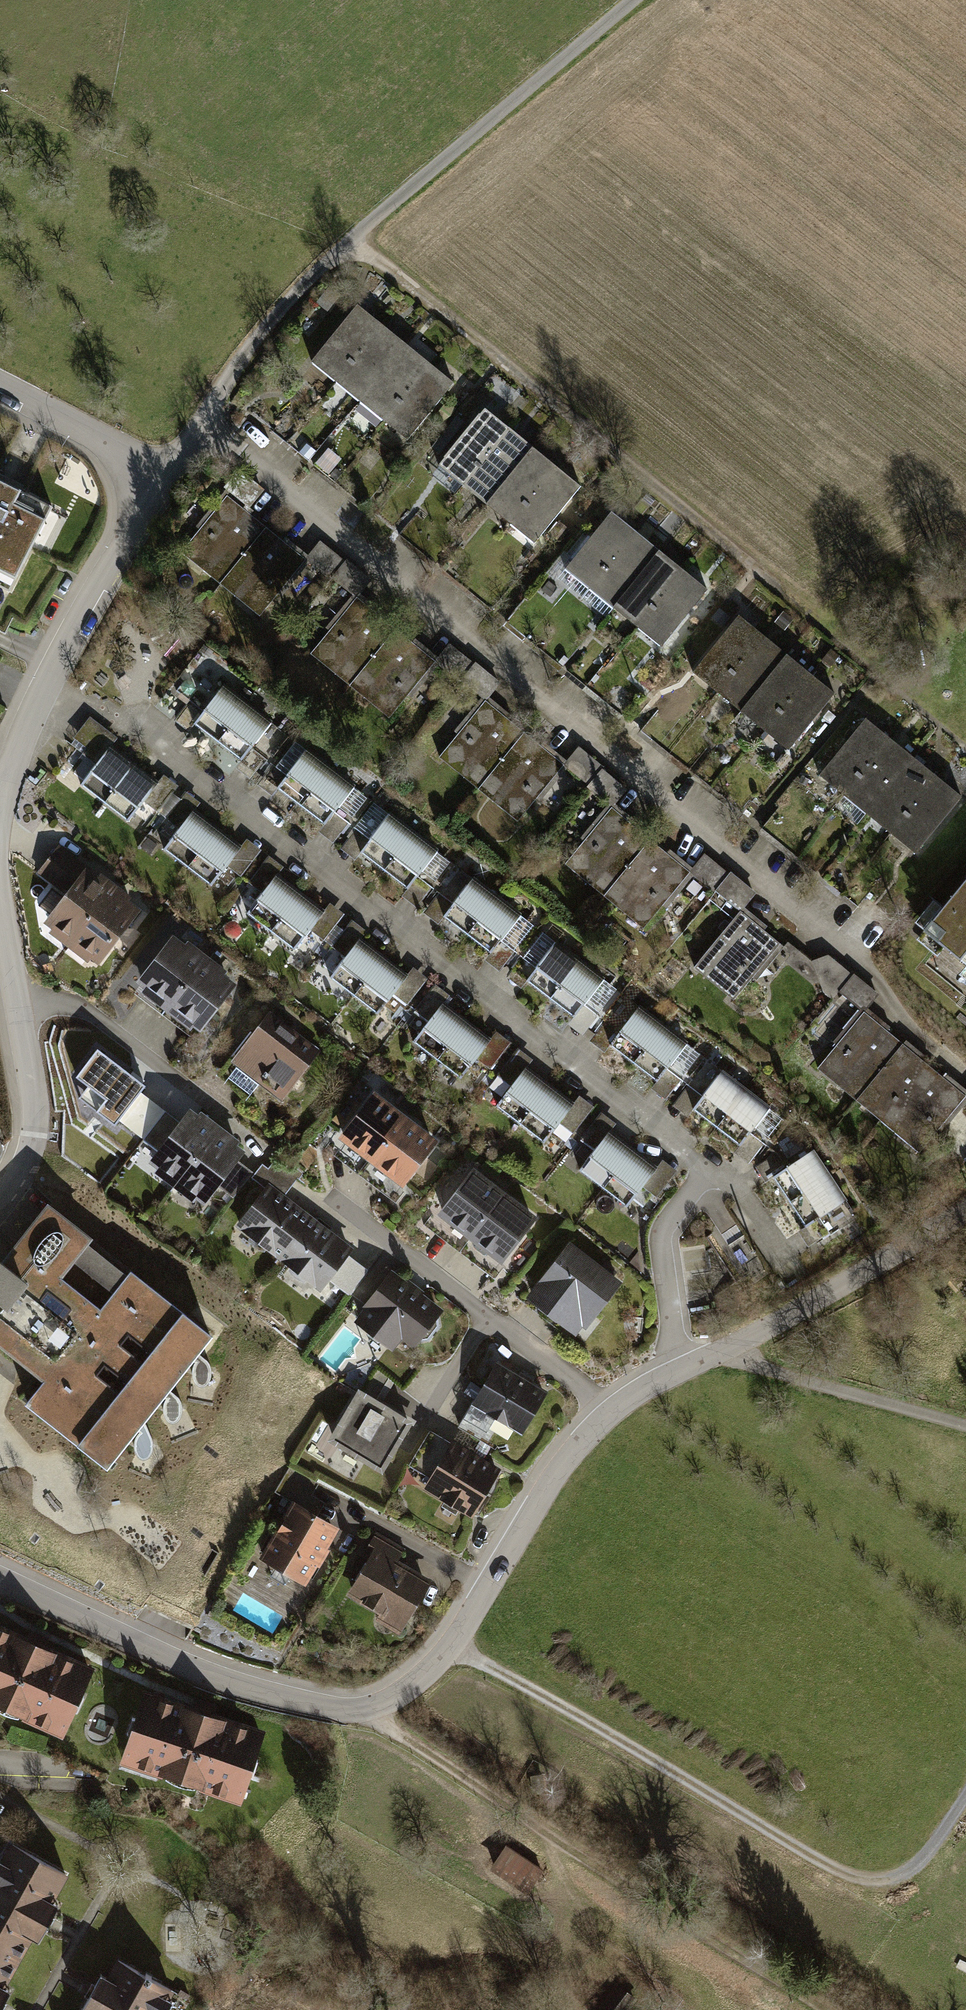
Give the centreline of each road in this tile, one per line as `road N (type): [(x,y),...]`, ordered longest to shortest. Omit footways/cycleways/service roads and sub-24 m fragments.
road 1 (residential): [(208,413),(933,998)]
road 2 (residential): [(0,1582),(233,1685),(330,1707),(376,1702),(427,1671),(450,1643),(571,1452),(613,1409),(674,1372)]
road 3 (residential): [(34,691),(103,707),(707,1168)]
road 4 (track): [(450,1643),(863,1878),(913,1867),(965,1793)]
road 5 (track): [(351,239),(815,617)]
road 6 (track): [(825,2009),(354,1707)]
road 7 (track): [(351,239),(631,0)]
road 8 (residential): [(674,1372),(965,1211)]
road 9 (residential): [(0,1208),(25,1167),(35,1115),(0,934)]
road 10 (track): [(965,1430),(715,1353)]
road 11 (residential): [(34,691),(164,476)]
road 12 (residential): [(208,413),(258,335),(351,239)]
road 13 (residential): [(674,1372),(662,1231),(707,1168)]
road 14 (residential): [(164,476),(0,390)]

